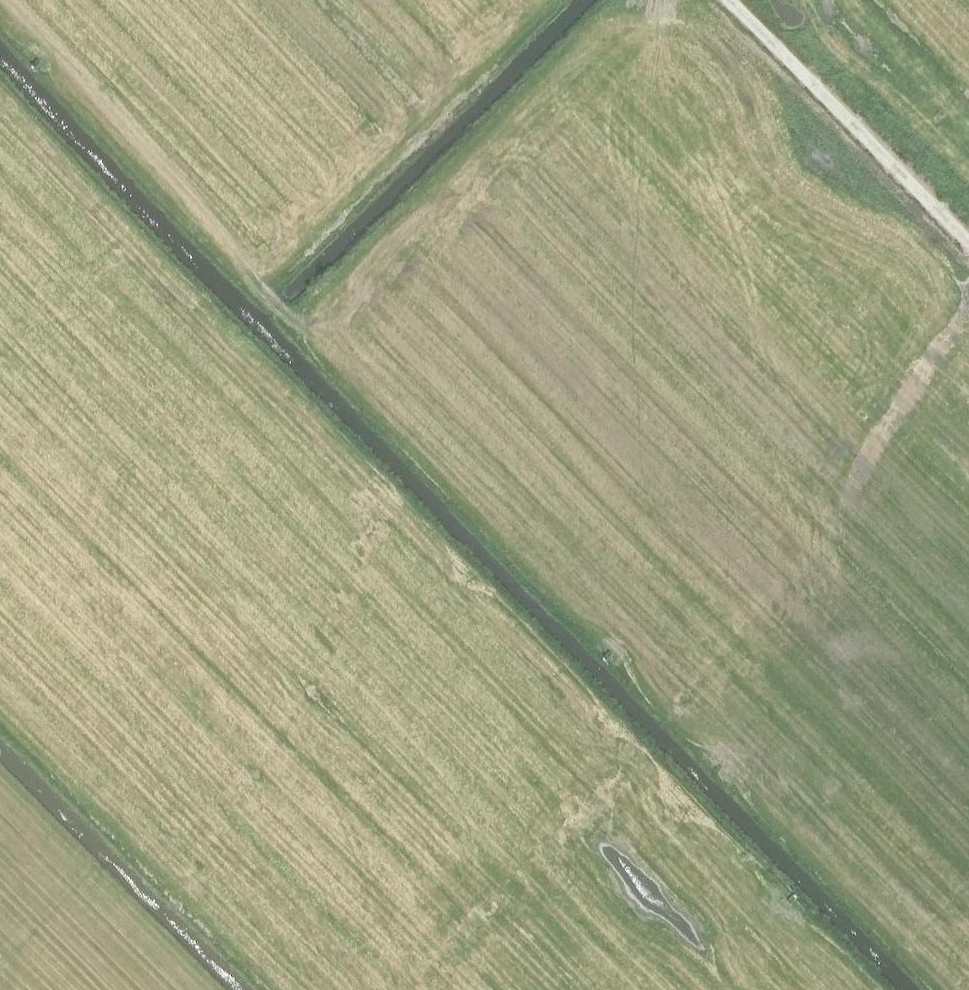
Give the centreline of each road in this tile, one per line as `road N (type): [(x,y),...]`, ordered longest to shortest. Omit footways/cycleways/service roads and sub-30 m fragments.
road 1 (track): [(968,242),(730,0)]

